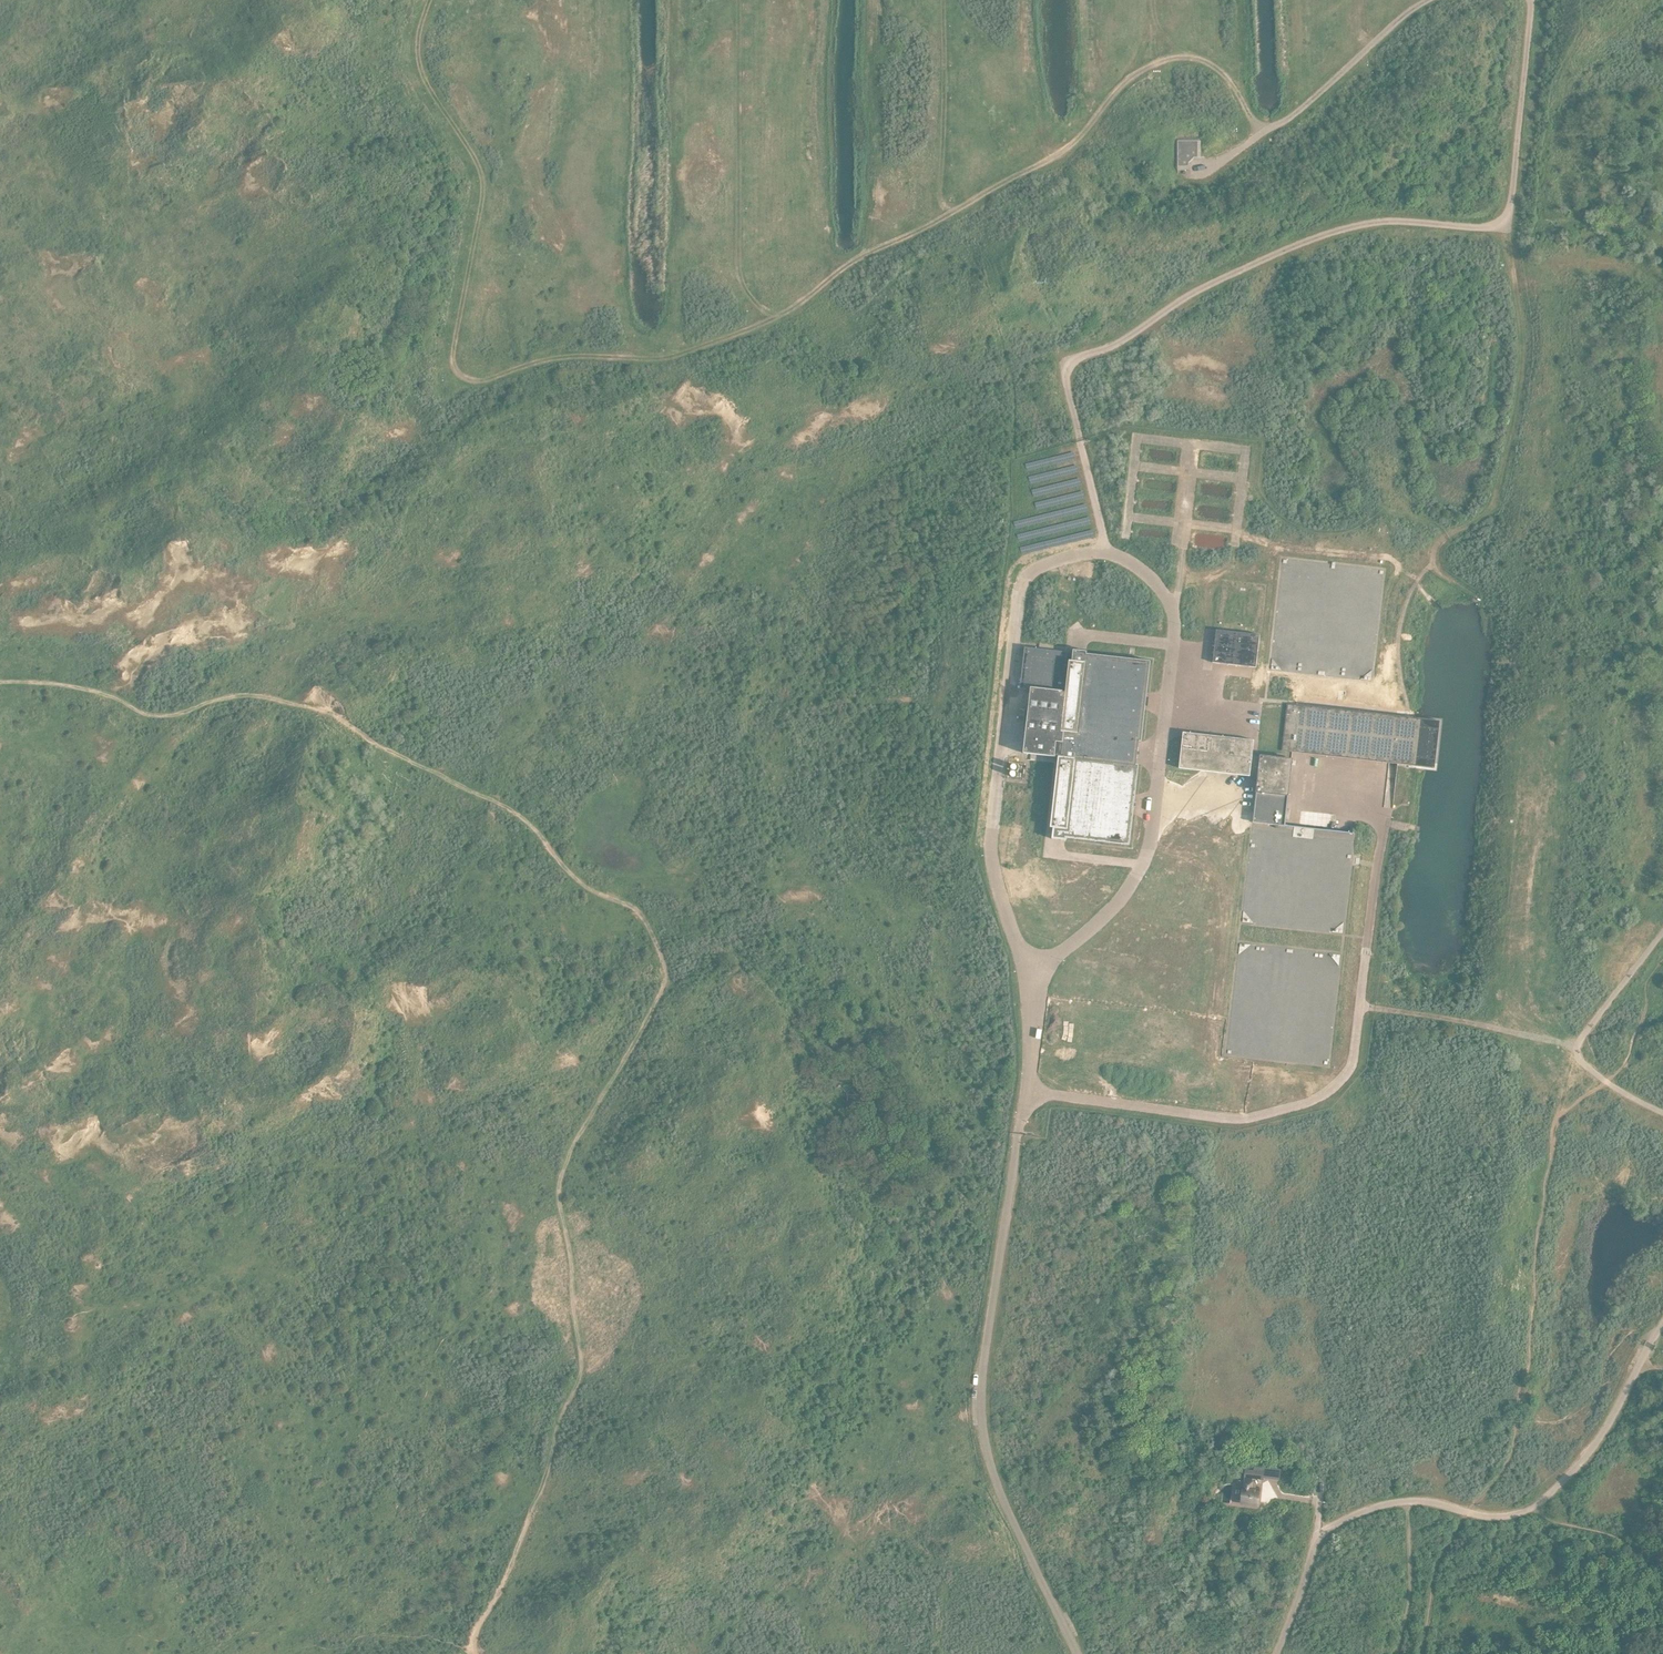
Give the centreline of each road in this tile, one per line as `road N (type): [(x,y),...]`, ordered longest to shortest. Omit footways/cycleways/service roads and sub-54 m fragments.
road 1 (track): [(429,0),(417,39),(425,80),(484,180),(453,356),(475,381),(552,359),(669,357),(780,315),(838,271),(1066,149),(1130,78),(1166,57),(1197,56),(1225,72),(1262,137)]
road 2 (unclassified): [(1104,550),(1064,370),(1124,341),(1204,287),(1325,234),(1388,222),(1507,229),(1532,0)]
road 3 (unclassified): [(1028,1094),(1251,1116),(1317,1099),(1342,1083),(1360,1007),(1491,1025),(1576,1055)]
road 4 (unclassified): [(1075,1653),(1008,1511),(980,1401),(1028,1094)]
road 5 (unclassified): [(1028,974),(1119,905),(1147,857),(1175,641),(1172,608),(1136,567),(1104,550)]
road 6 (unclassified): [(1028,974),(991,846),(1021,584),(1035,569),(1104,550)]
road 7 (unclassified): [(1317,1533),(1361,1510),(1409,1503),(1488,1517),(1546,1499),(1599,1439),(1662,1323)]
road 8 (track): [(770,319),(738,273),(743,0)]
road 9 (track): [(952,213),(940,180),(945,0)]
road 10 (unclassified): [(1576,1055),(1591,1018),(1662,927)]
road 11 (unclassified): [(1277,1653),(1317,1533)]

